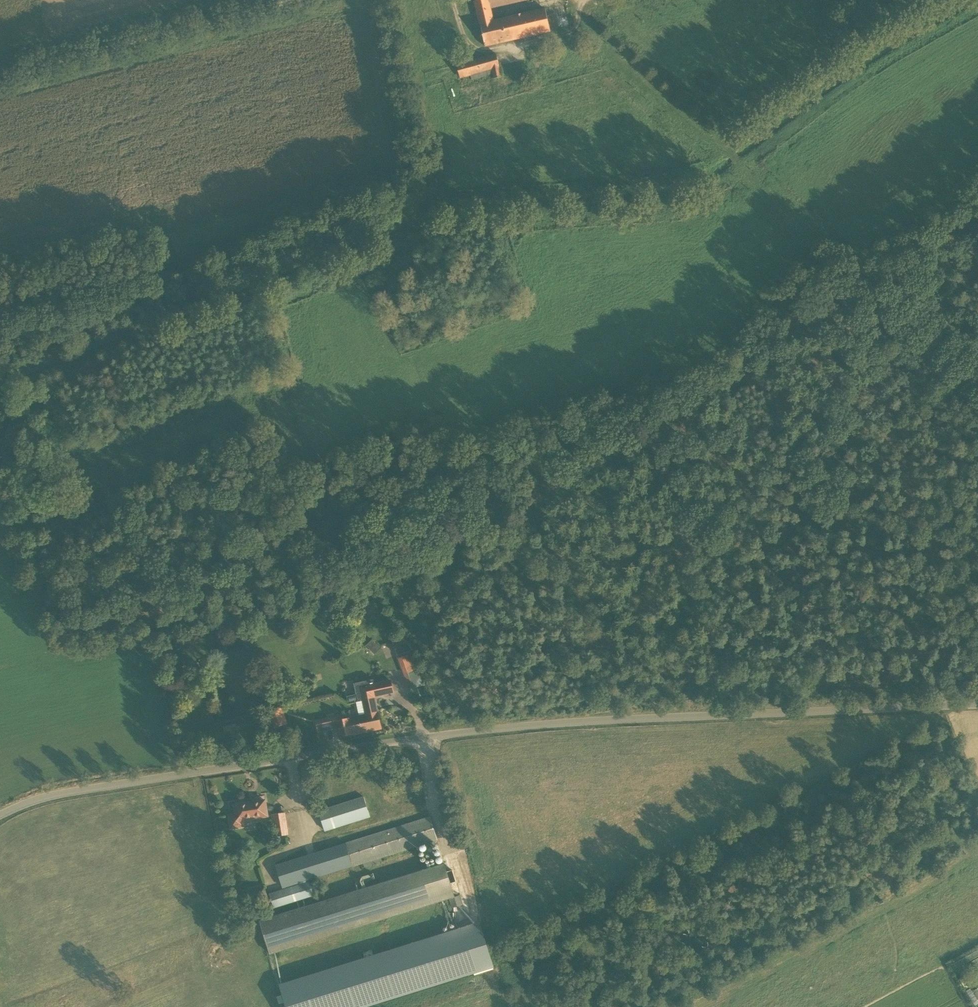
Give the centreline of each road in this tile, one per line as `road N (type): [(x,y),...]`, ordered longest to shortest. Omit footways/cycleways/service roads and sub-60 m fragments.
road 1 (unclassified): [(0,818),(43,799),(408,738),(977,706)]
road 2 (track): [(0,73),(294,0)]

